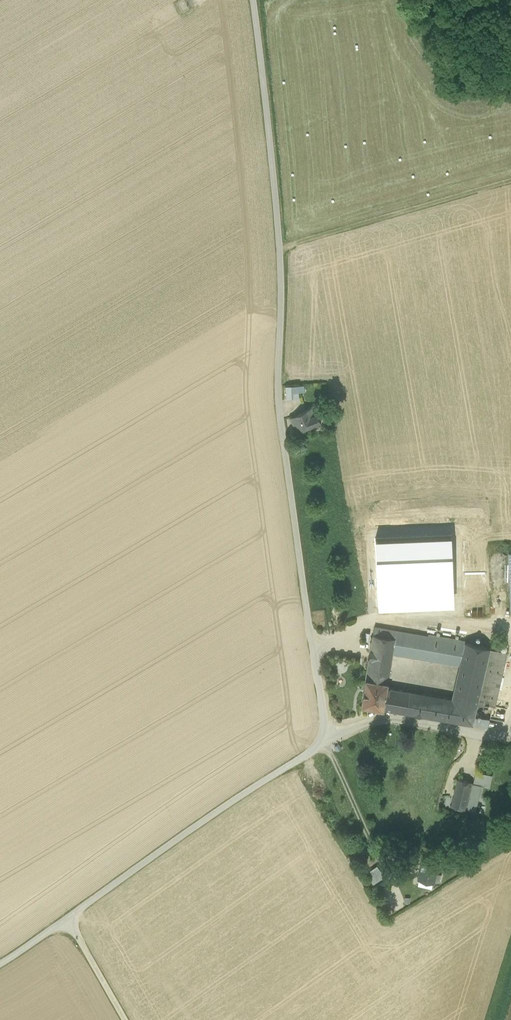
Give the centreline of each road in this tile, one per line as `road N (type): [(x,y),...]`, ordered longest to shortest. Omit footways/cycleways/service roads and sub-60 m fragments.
road 1 (unclassified): [(256,0),(283,247),(284,444),(326,739),(68,921),(125,1019)]
road 2 (track): [(283,247),(510,180)]

